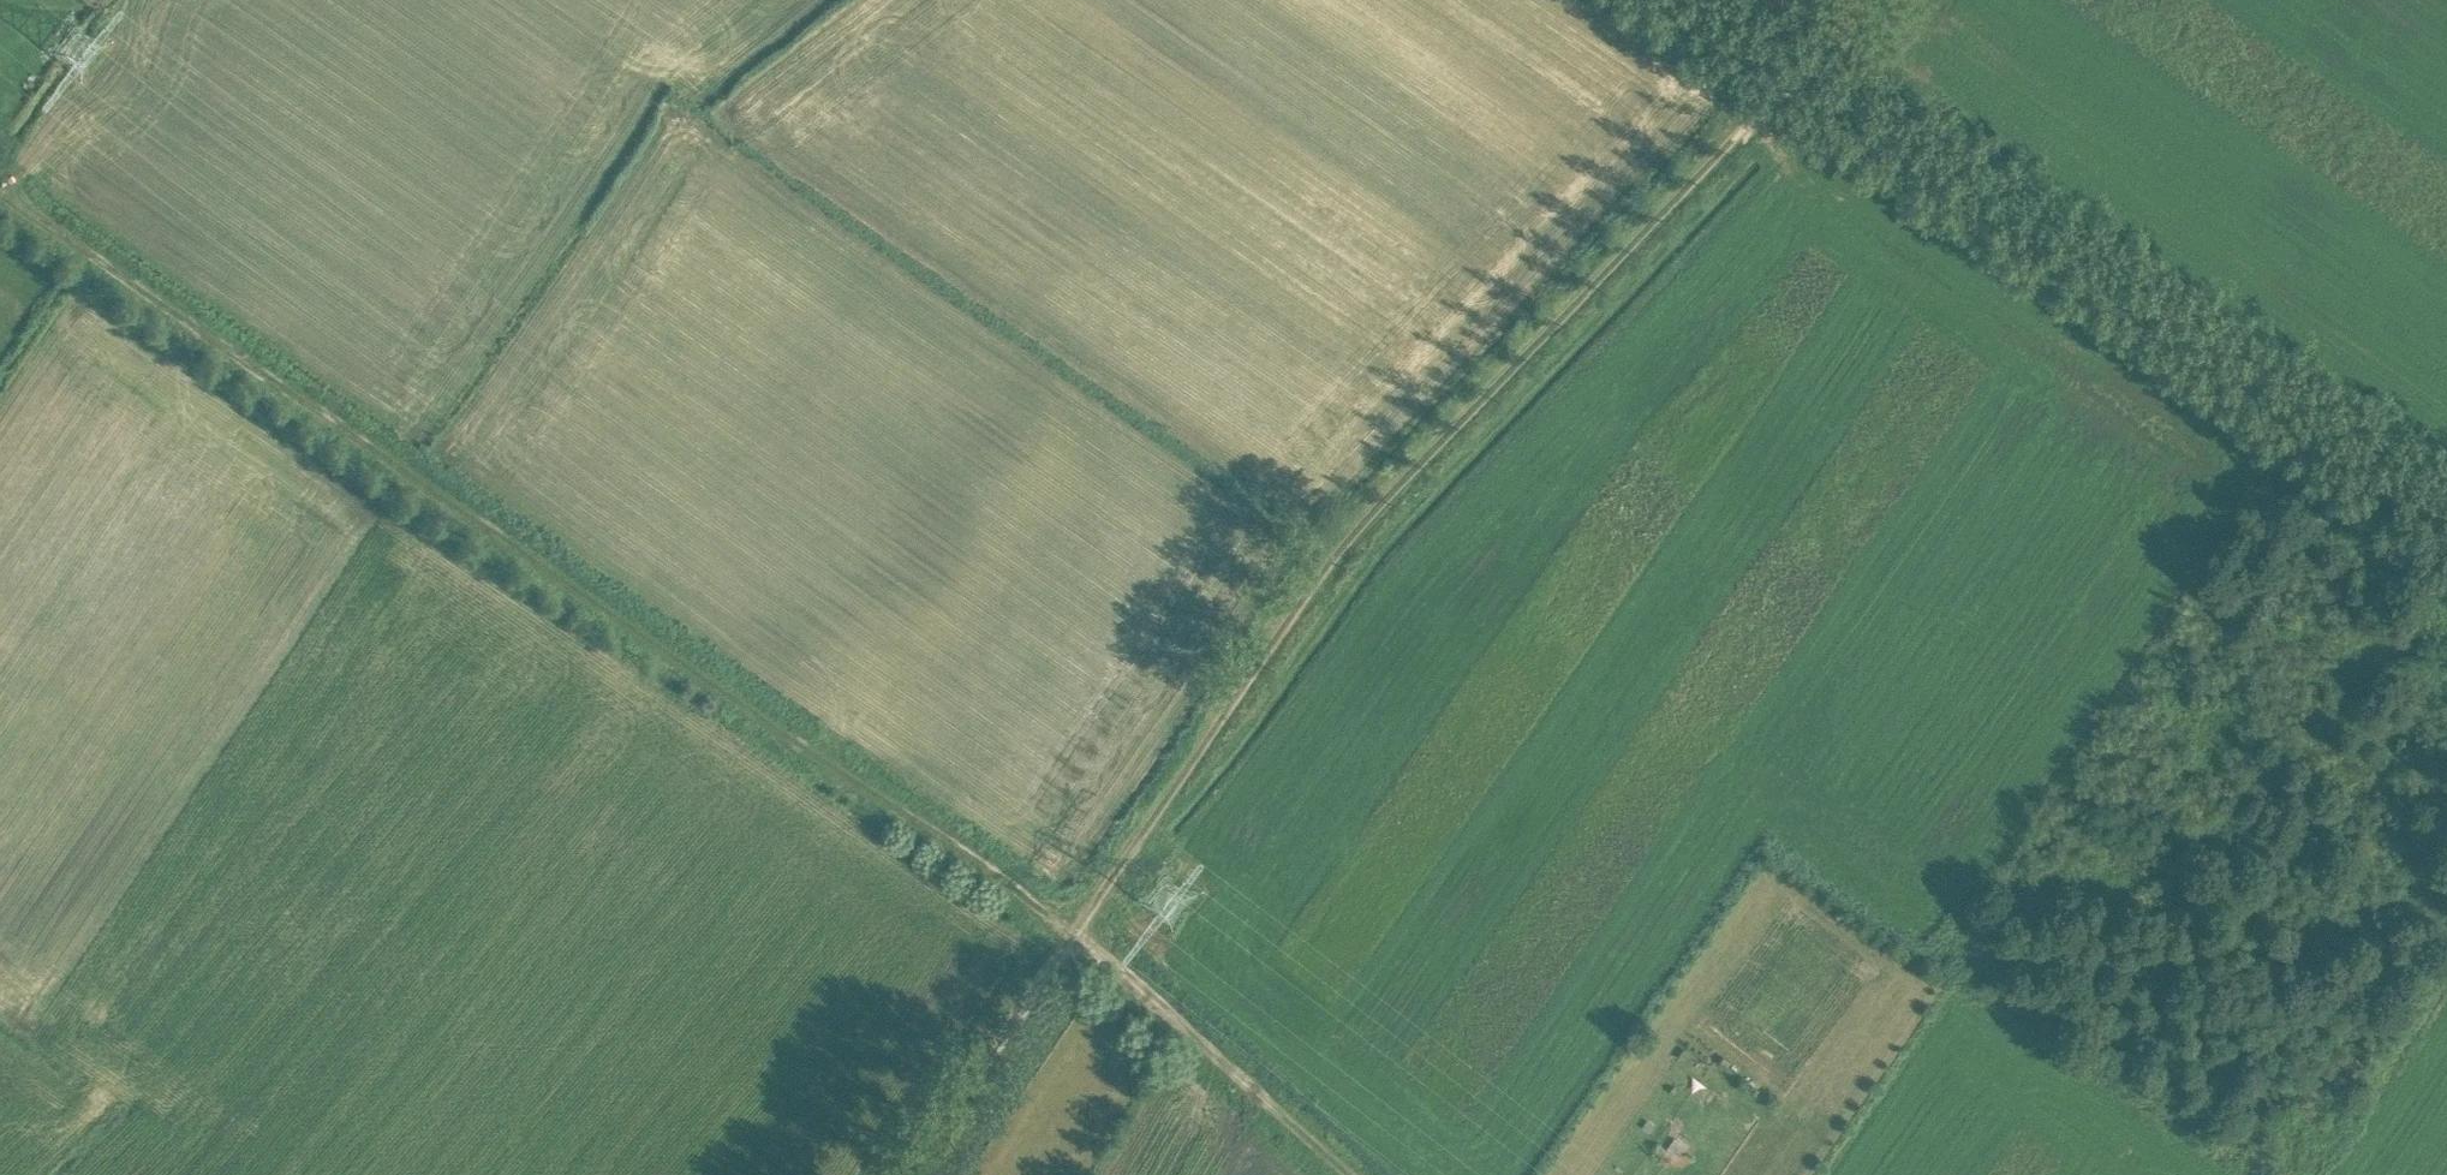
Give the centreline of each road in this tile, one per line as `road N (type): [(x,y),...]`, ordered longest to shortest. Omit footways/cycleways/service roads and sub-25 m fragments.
road 1 (track): [(0,193),(1075,933)]
road 2 (track): [(1802,82),(1387,503),(1174,775),(1075,933)]
road 3 (track): [(2446,513),(1802,82)]
road 4 (track): [(1356,1174),(1075,933)]
road 5 (track): [(1075,933),(906,1174)]
road 6 (track): [(1802,82),(1684,0)]

